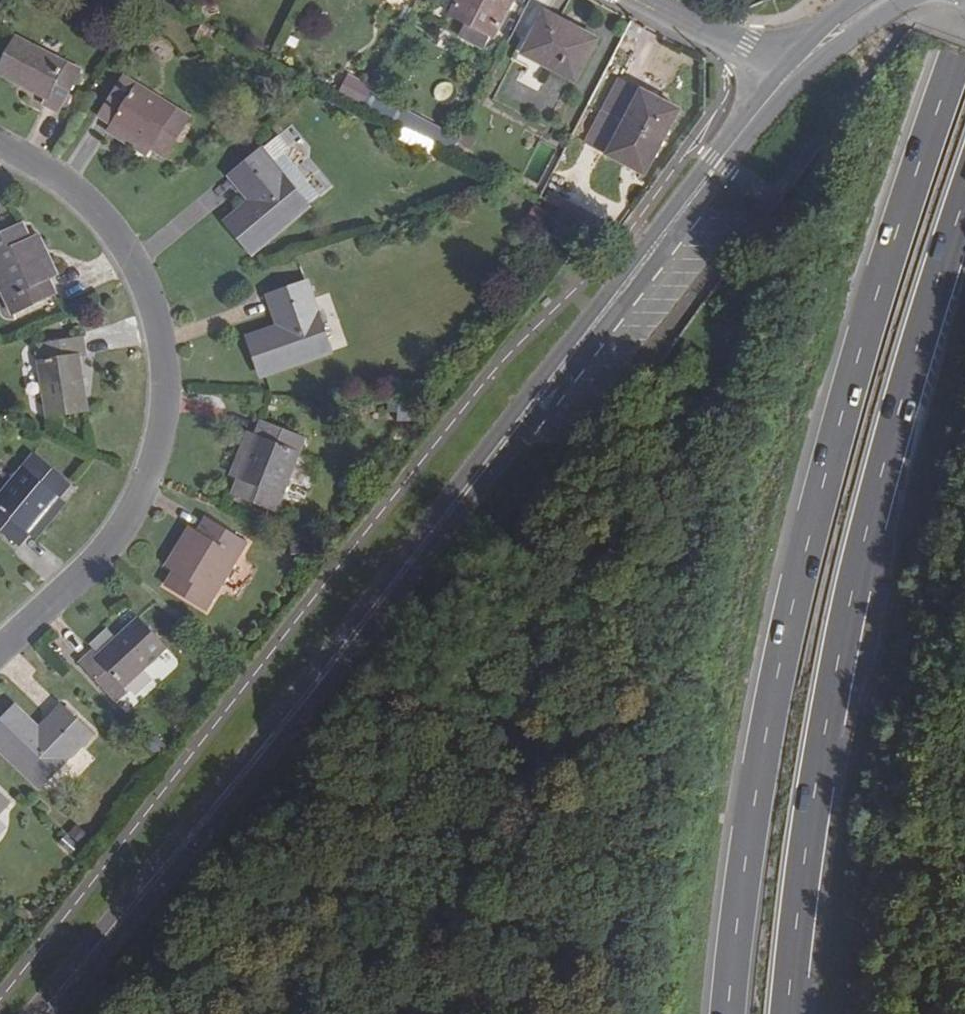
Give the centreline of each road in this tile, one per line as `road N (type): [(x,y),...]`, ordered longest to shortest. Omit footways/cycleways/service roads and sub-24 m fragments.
road 1 (tertiary): [(787,78),(281,738),(45,1013)]
road 2 (trunk): [(964,32),(840,416),(775,677),(724,1013)]
road 3 (trunk): [(784,1013),(810,805),(861,550),(964,199)]
road 4 (unclassified): [(0,157),(46,182),(99,236),(150,309),(162,387),(152,457),(123,523),(0,650)]
road 5 (residential): [(642,0),(787,78)]
road 6 (tertiary): [(881,0),(787,78)]

